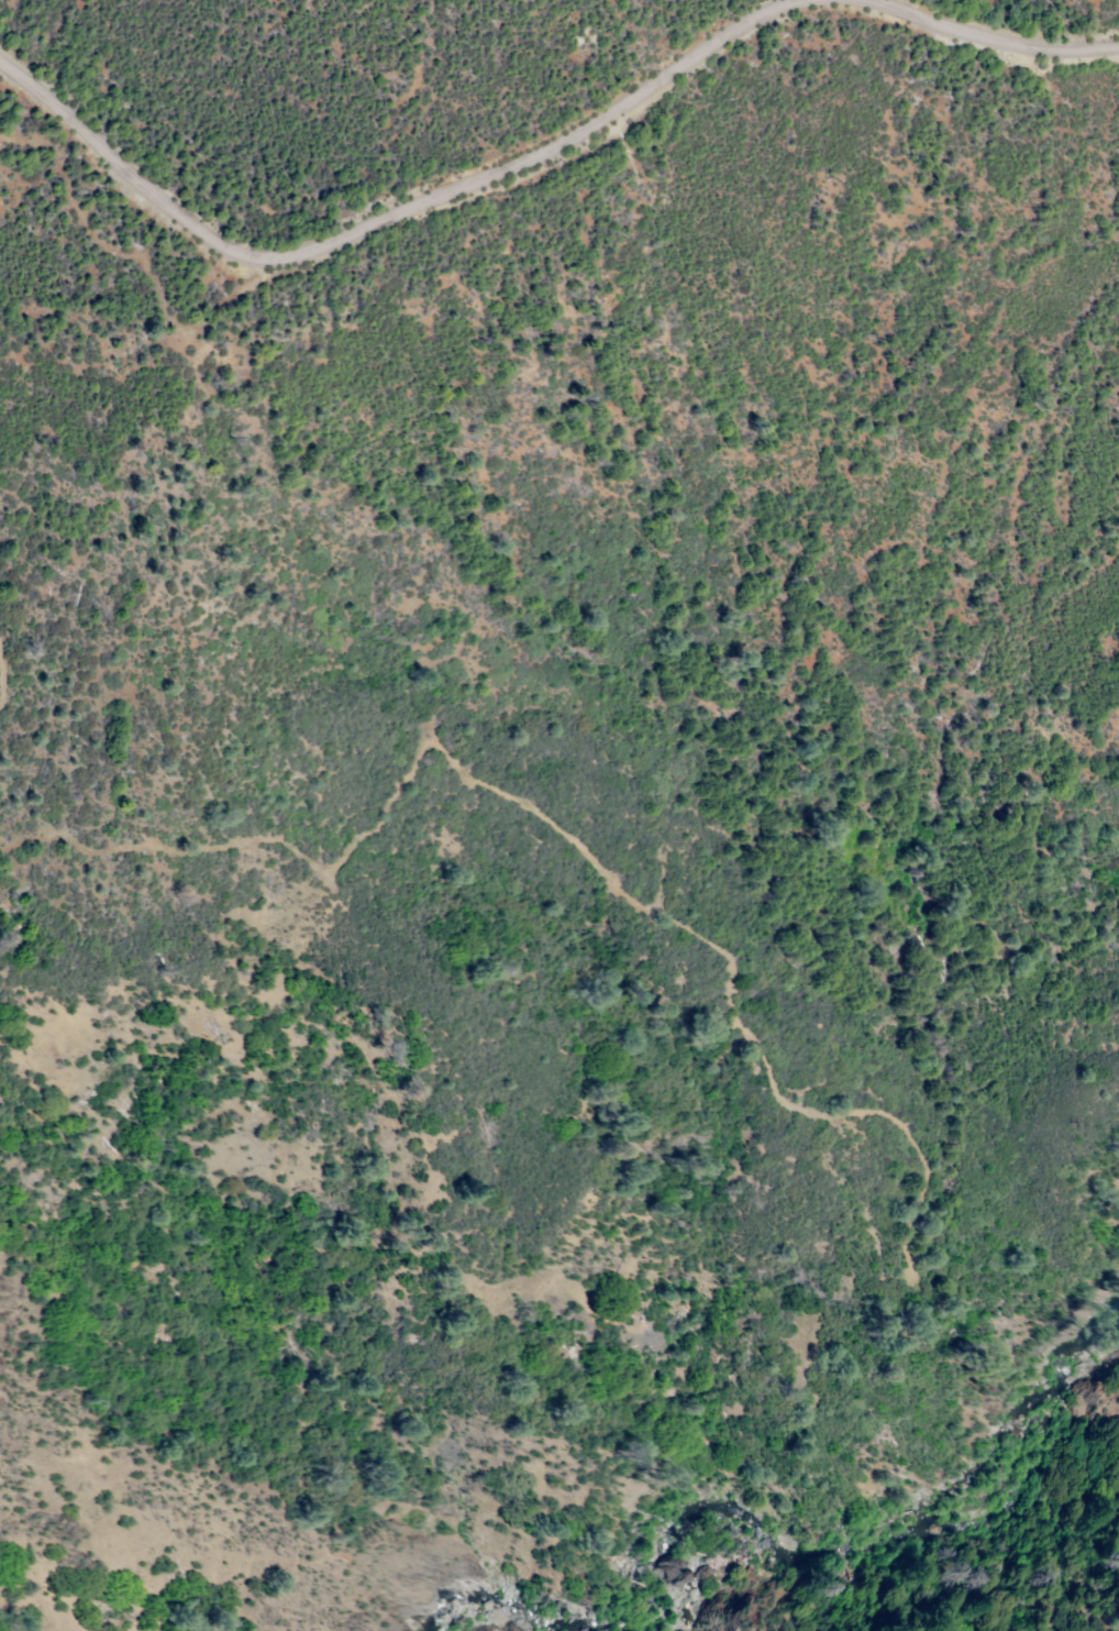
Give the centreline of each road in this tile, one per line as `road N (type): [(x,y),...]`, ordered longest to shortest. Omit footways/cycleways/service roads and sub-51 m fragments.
road 1 (track): [(805,0),(749,20),(606,120),(275,262),(233,258),(0,64)]
road 2 (track): [(1118,43),(997,40),(860,0)]

